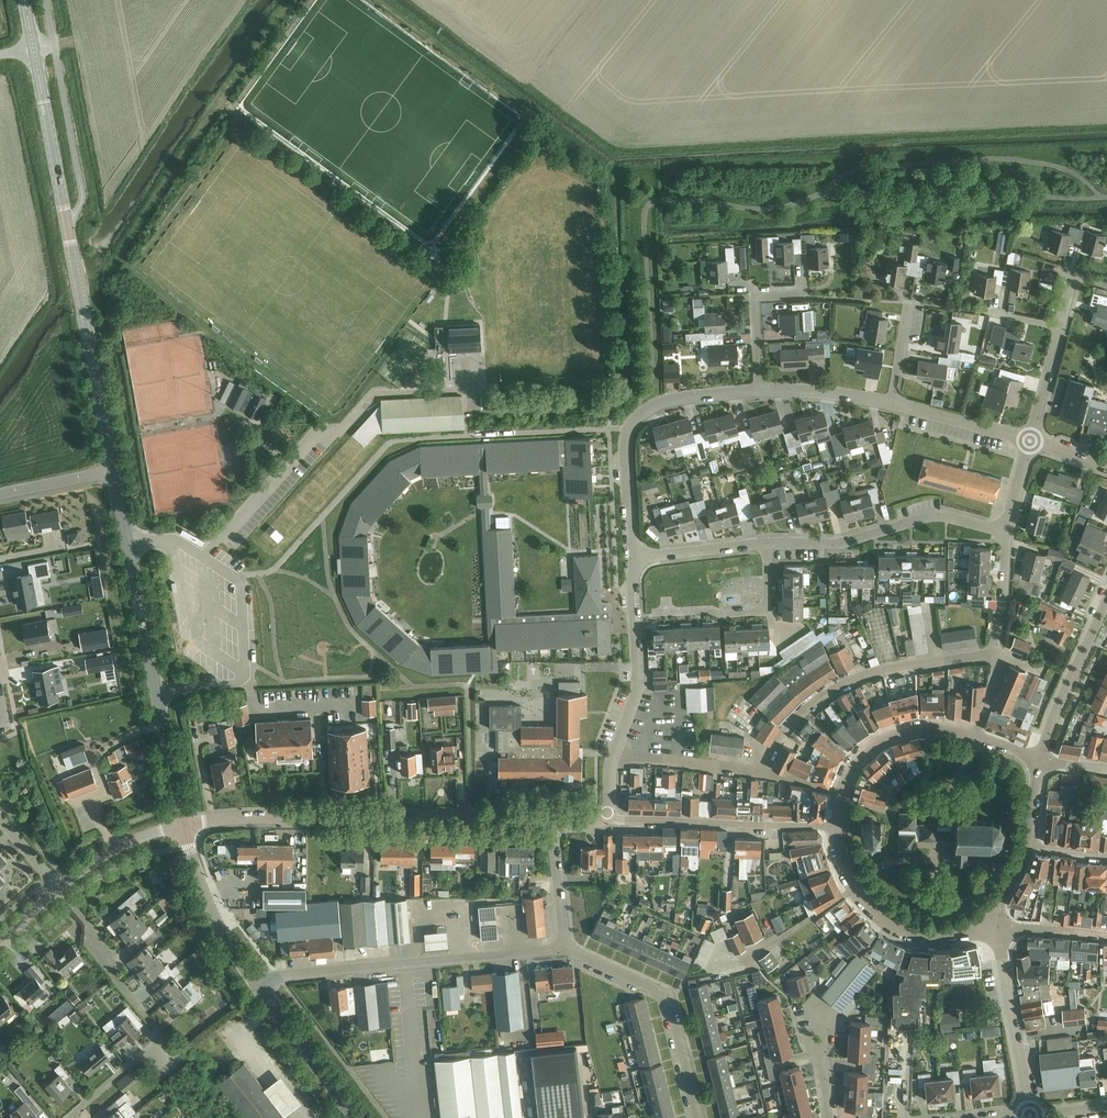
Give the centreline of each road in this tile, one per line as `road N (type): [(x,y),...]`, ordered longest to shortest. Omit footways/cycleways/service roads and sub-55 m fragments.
road 1 (tertiary): [(113,472),(32,48)]
road 2 (unclassified): [(182,828),(553,819)]
road 3 (tertiary): [(182,828),(113,472)]
road 4 (unclassified): [(259,988),(276,976),(566,951)]
road 5 (residential): [(763,772),(785,730),(823,697),(868,675),(998,653)]
road 6 (residential): [(77,1117),(169,1045),(107,963),(82,913)]
road 7 (residential): [(771,543),(828,544),(941,515),(1007,528)]
road 8 (unclassified): [(566,951),(670,995),(698,1117)]
road 9 (residential): [(609,817),(834,828)]
road 10 (residential): [(995,924),(916,932),(886,919),(857,886),(834,828)]
road 11 (unclassified): [(613,756),(638,685),(633,554)]
road 12 (unclassified): [(1029,1114),(995,924)]
road 13 (residential): [(666,600),(666,612),(763,613),(771,543)]
road 14 (tertiary): [(259,988),(213,912),(182,828)]
road 15 (unclassified): [(1039,758),(1106,599)]
road 16 (residential): [(840,794),(867,751),(897,737),(923,728),(978,732)]
road 17 (tertiary): [(353,1117),(259,988)]
road 18 (residential): [(807,293),(754,295),(757,394)]
road 19 (residential): [(613,756),(763,772)]
road 20 (unclassified): [(57,891),(118,847),(182,828)]
road 21 (unclassified): [(1027,441),(893,404)]
road 22 (residential): [(633,554),(771,543)]
road 23 (unclassified): [(633,554),(624,441),(636,419)]
road 24 (unclassified): [(893,404),(757,394)]
road 25 (unclassified): [(566,951),(553,819)]
road 26 (unclassified): [(998,653),(1007,528)]
road 27 (unclassified): [(757,394),(687,400),(636,419)]

